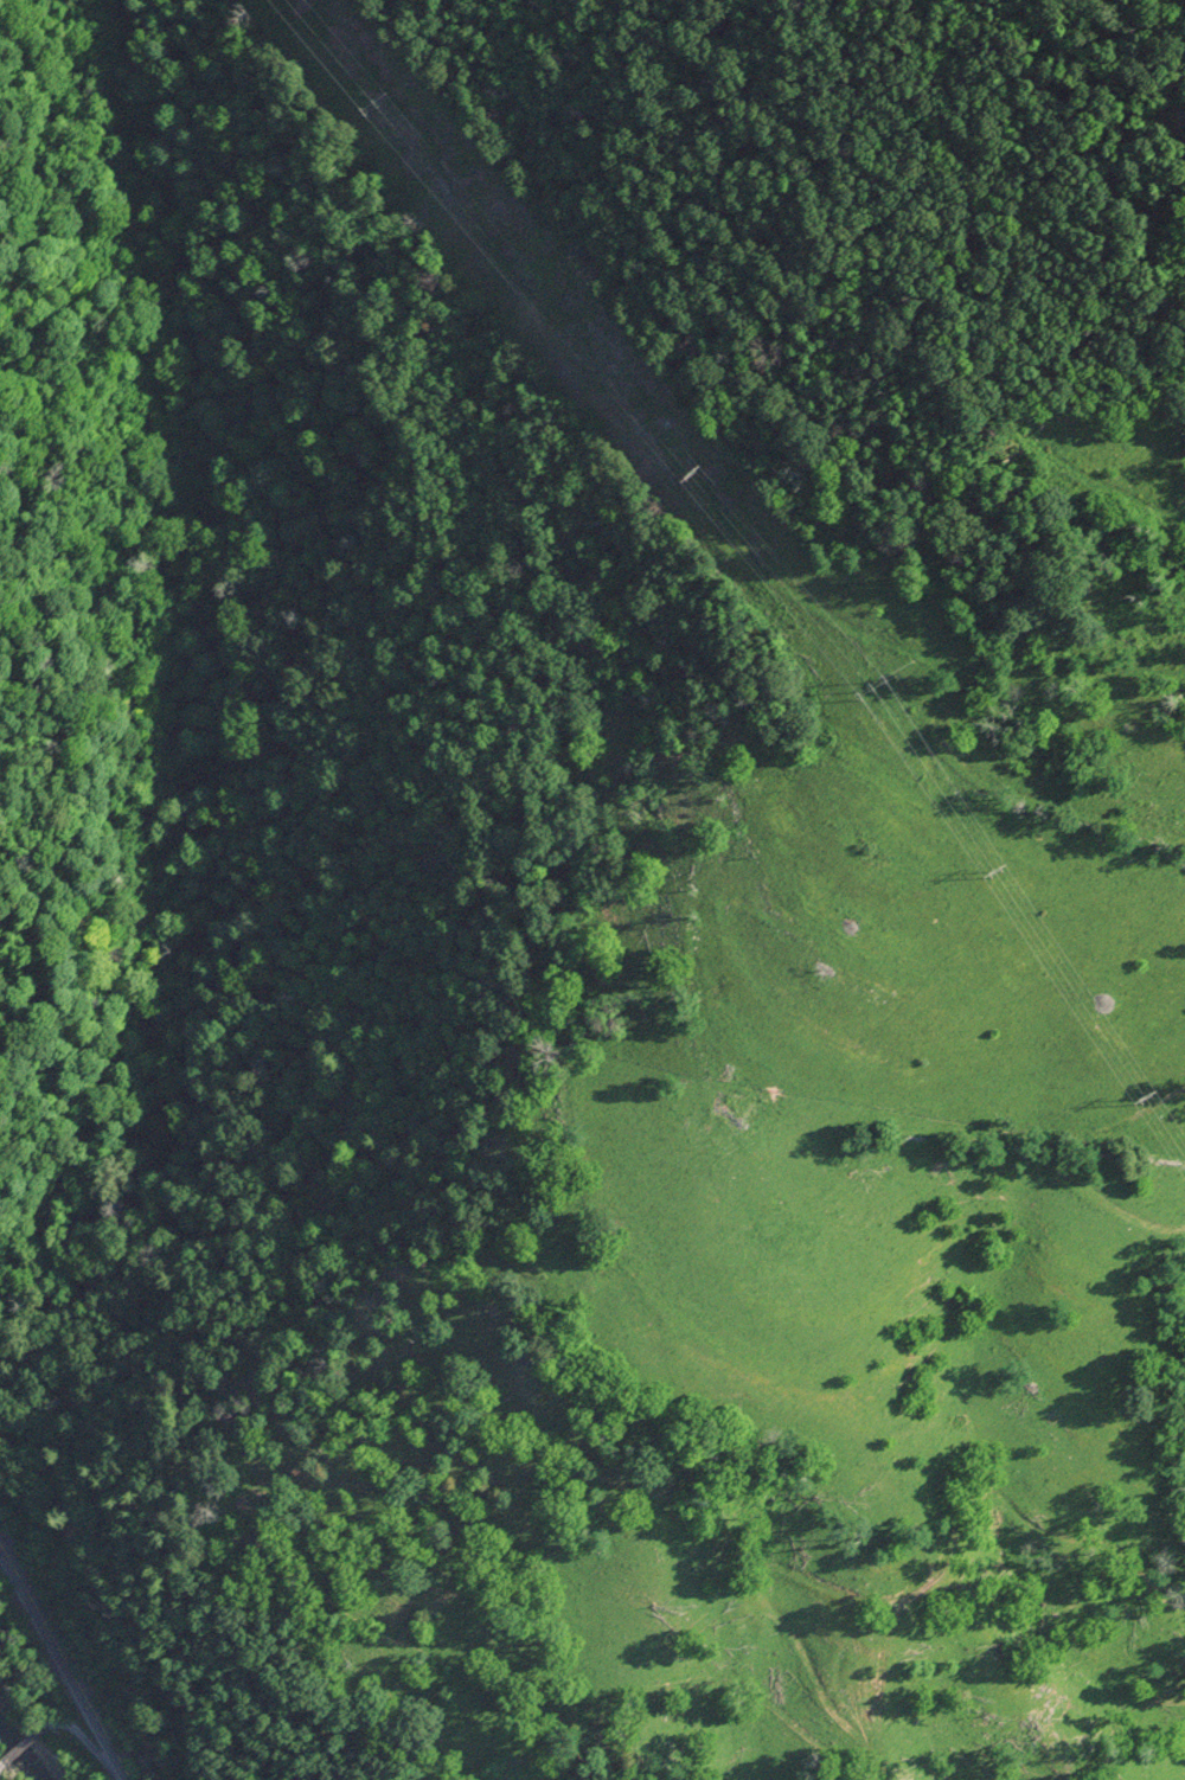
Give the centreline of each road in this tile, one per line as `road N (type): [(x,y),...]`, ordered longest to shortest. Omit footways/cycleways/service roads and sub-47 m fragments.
road 1 (primary): [(131,1779),(0,1543)]

